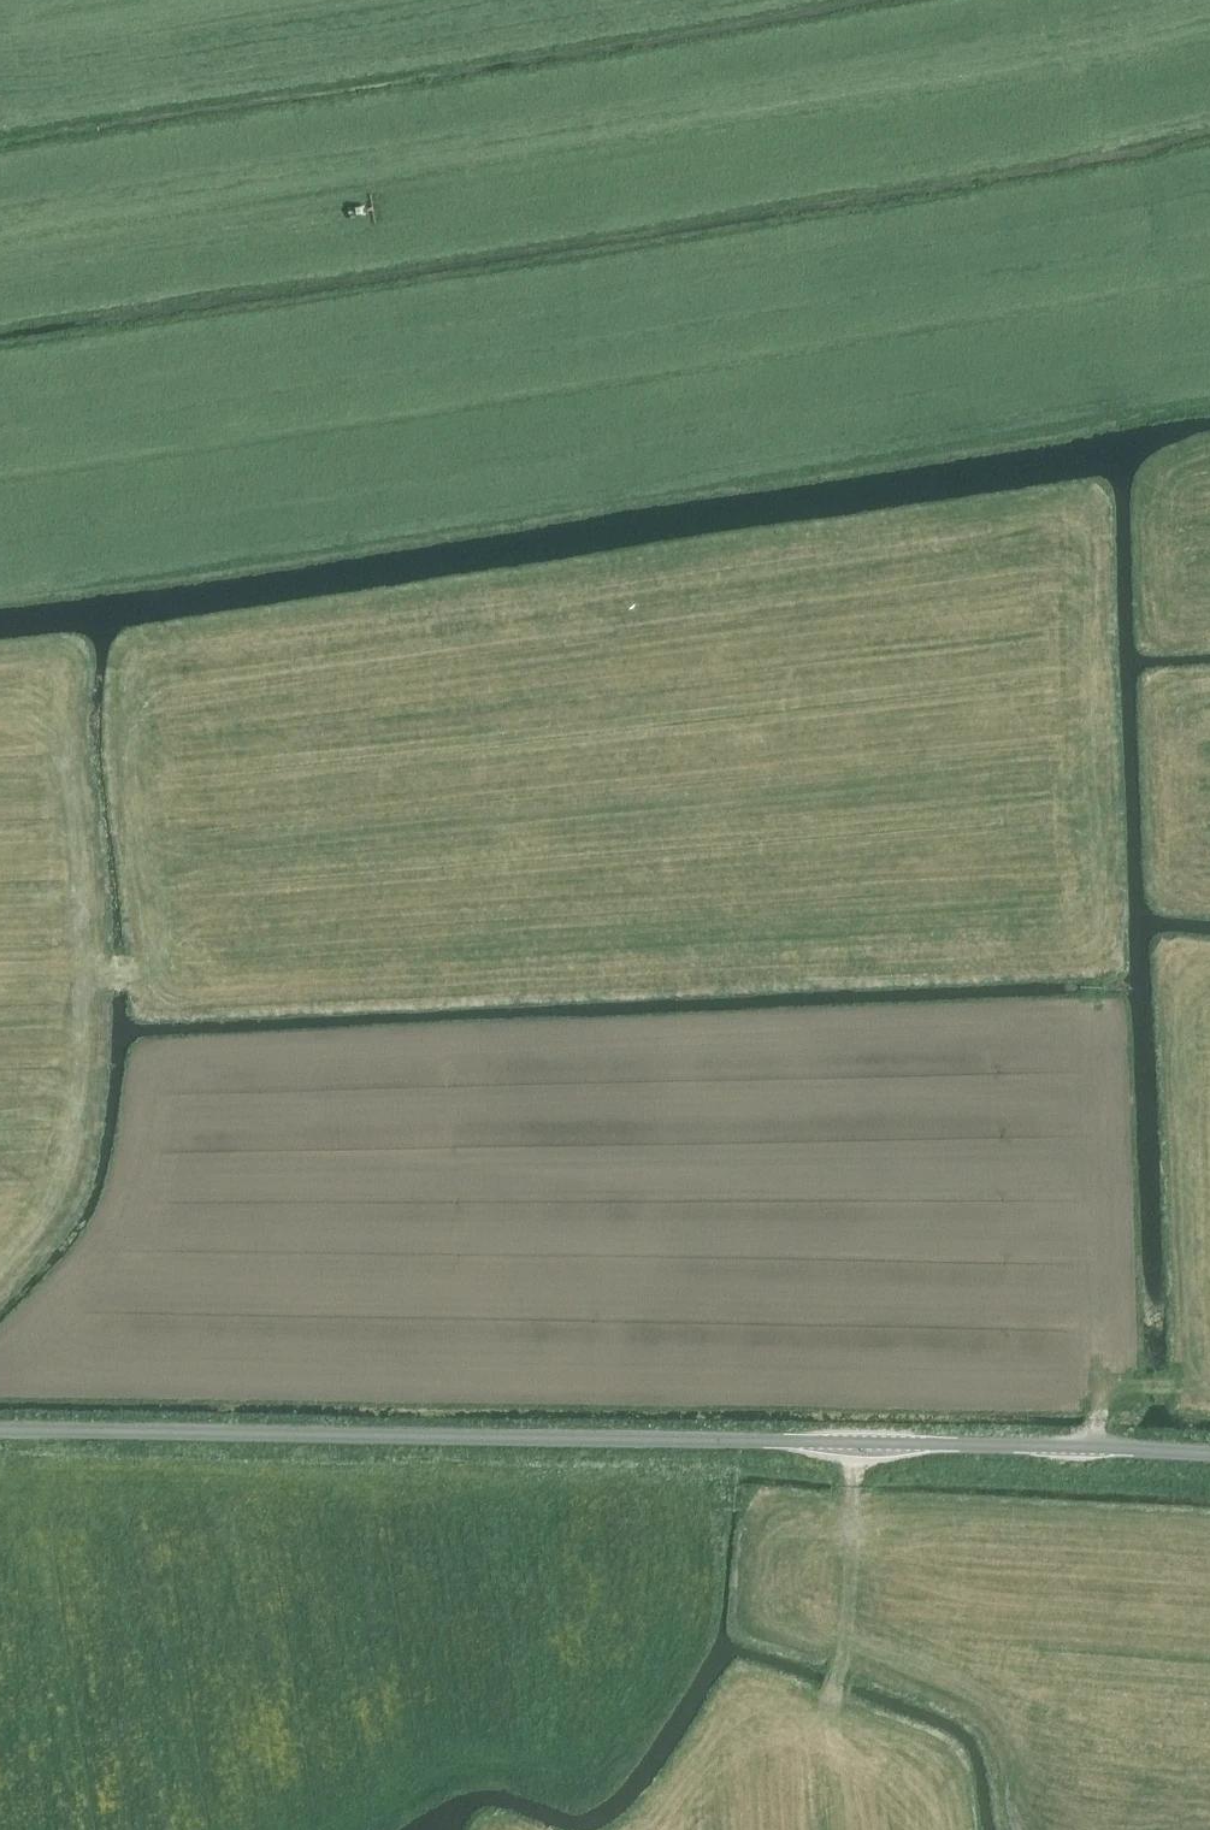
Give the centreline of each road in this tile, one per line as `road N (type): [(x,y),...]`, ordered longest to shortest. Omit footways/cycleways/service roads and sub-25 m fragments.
road 1 (unclassified): [(1209,1455),(936,1443),(0,1431)]
road 2 (track): [(858,1442),(837,1724)]

